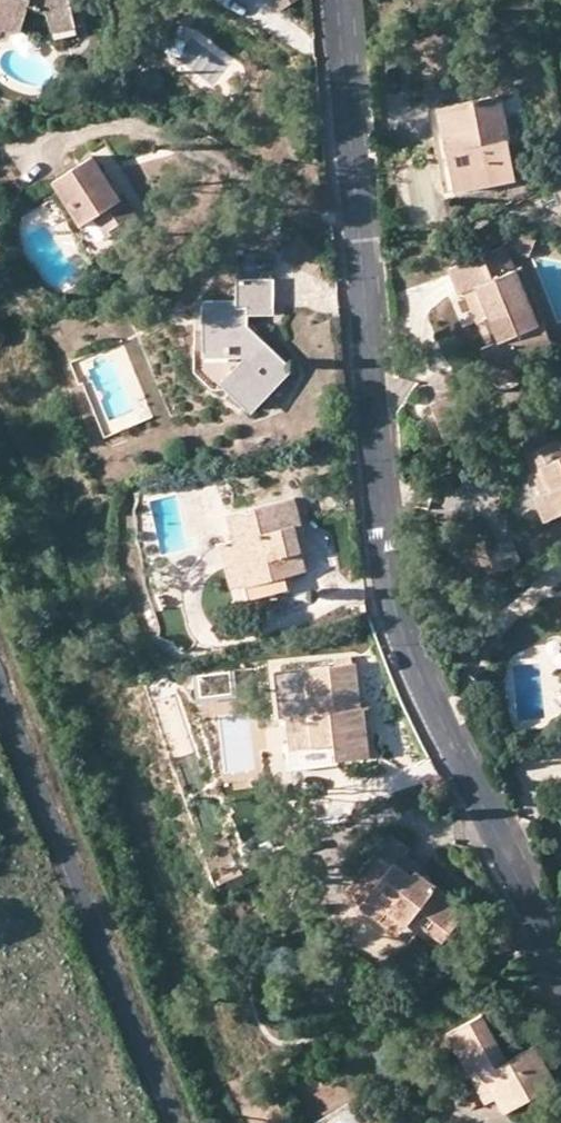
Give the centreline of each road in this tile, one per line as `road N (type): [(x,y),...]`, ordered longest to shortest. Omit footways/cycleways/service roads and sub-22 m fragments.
road 1 (residential): [(560,973),(412,661),(386,576),(338,0)]

